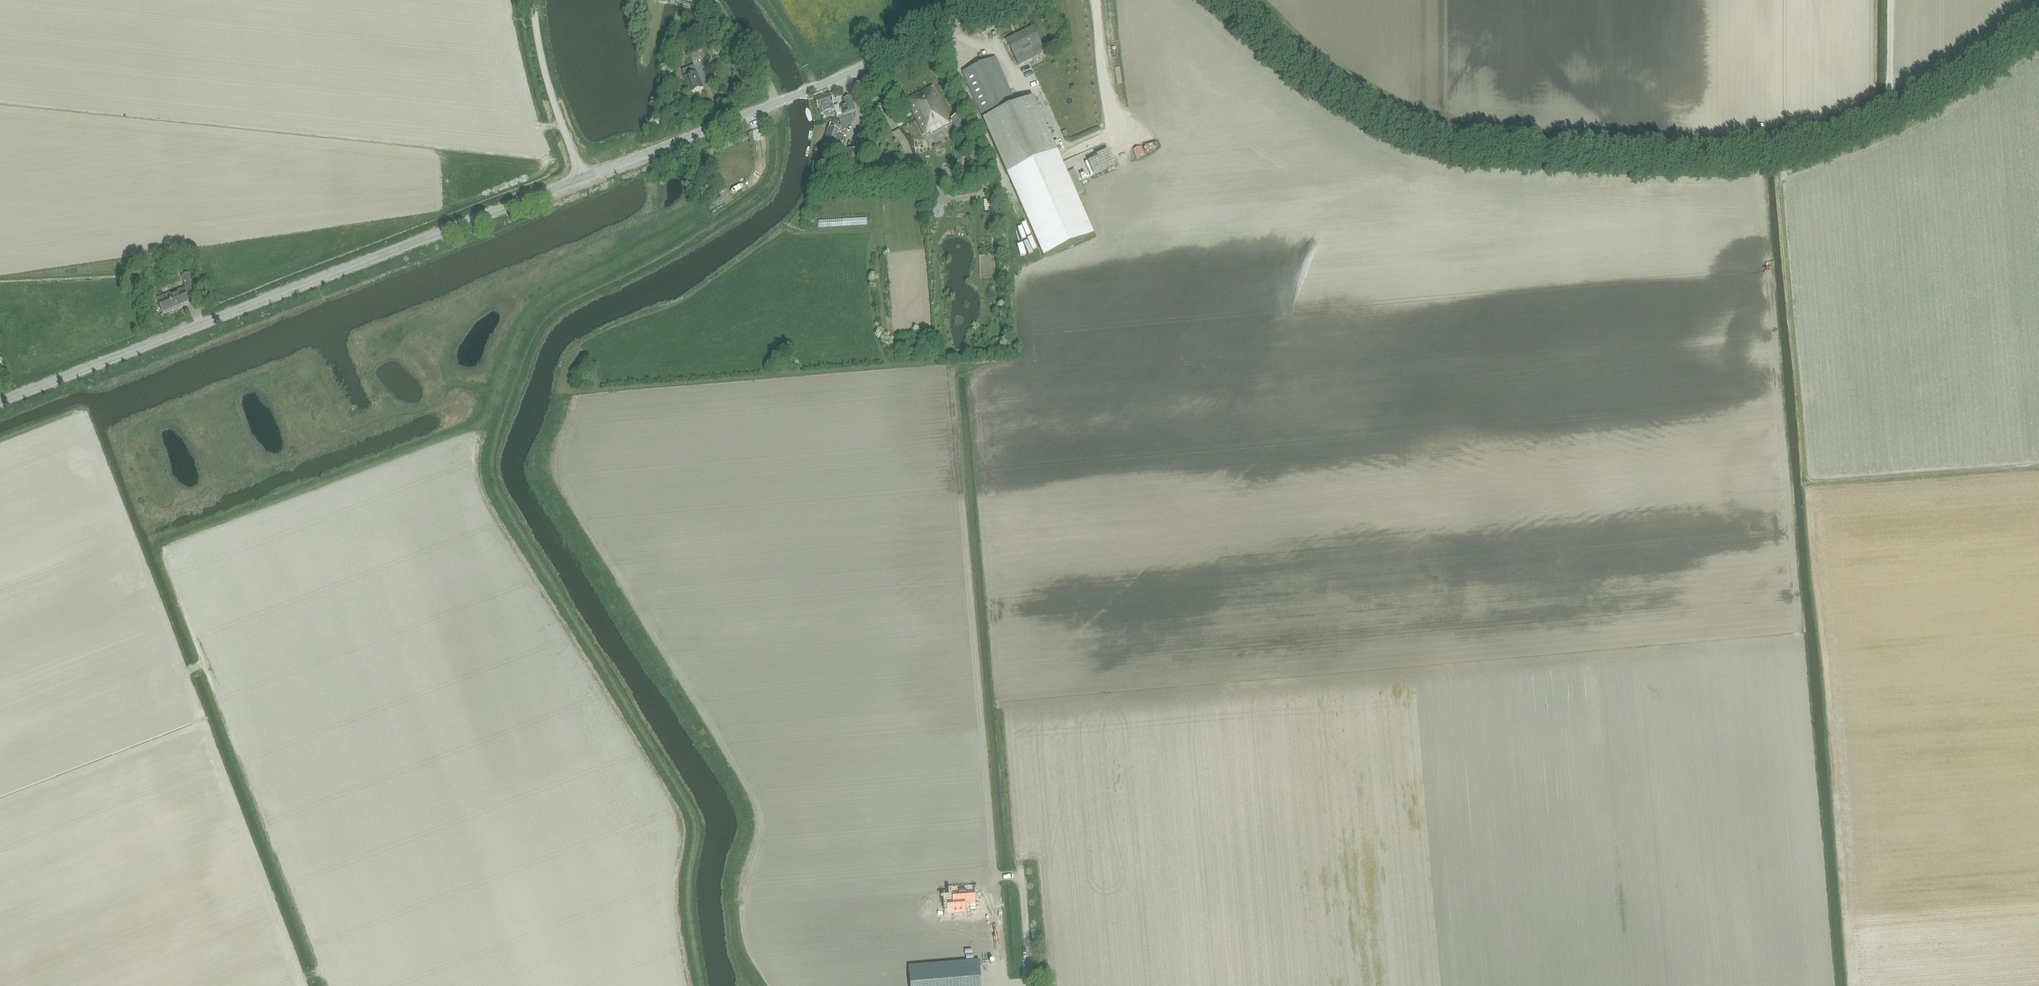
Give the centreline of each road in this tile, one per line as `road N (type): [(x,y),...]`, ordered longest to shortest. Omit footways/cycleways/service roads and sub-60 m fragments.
road 1 (unclassified): [(2038,32),(1891,118),(1769,157),(1555,155),(1442,146),(1396,128),(1307,75),(1225,0)]
road 2 (unclassified): [(0,404),(583,178)]
road 3 (unclassified): [(583,178),(815,88)]
road 4 (unclassified): [(1004,0),(815,88)]
road 5 (unclassified): [(583,178),(549,91),(533,0)]

